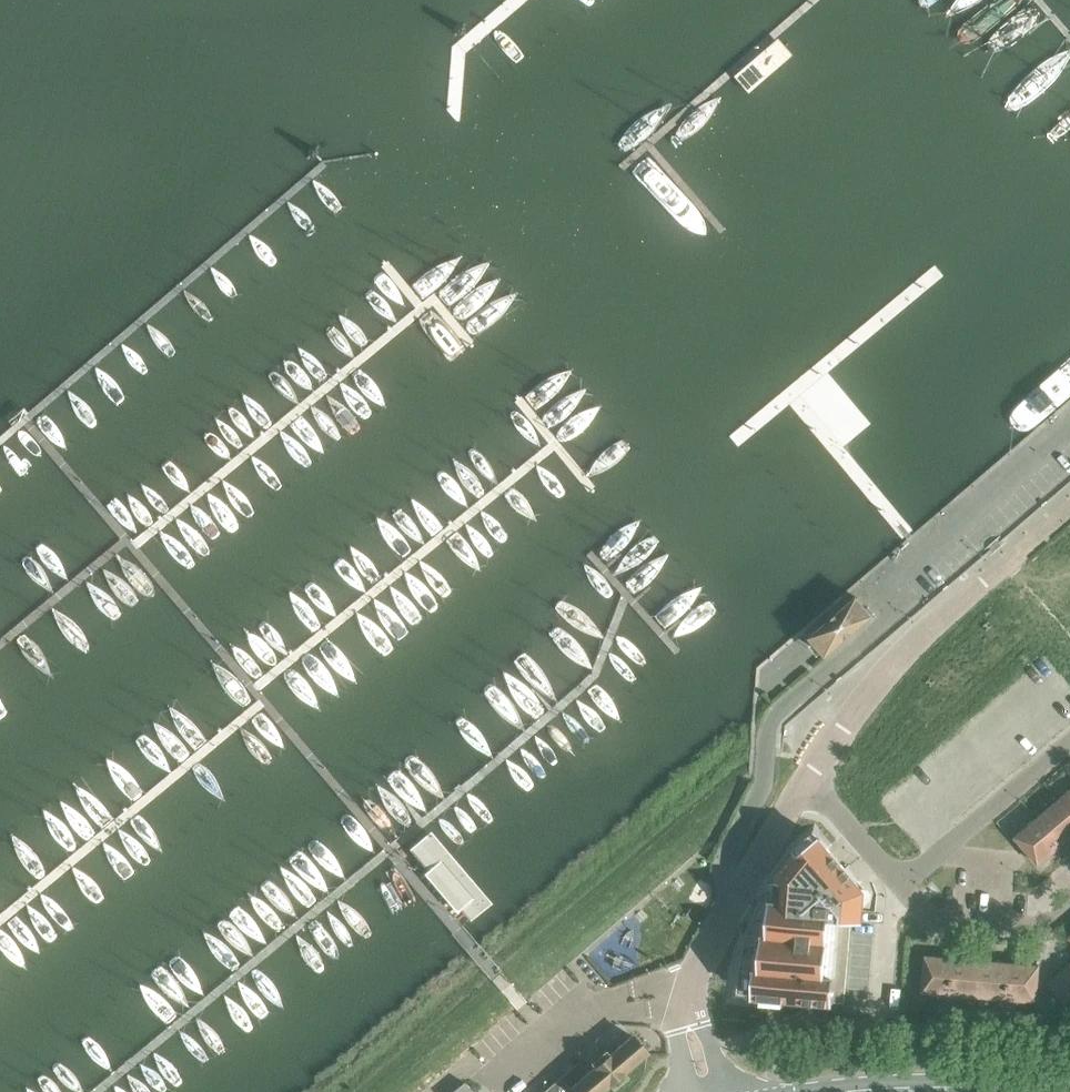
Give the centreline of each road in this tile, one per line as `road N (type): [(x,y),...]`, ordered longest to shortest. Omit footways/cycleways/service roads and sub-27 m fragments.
road 1 (unclassified): [(808,778),(888,674),(1069,508)]
road 2 (unclassified): [(700,1091),(688,1016),(702,951),(808,778)]
road 3 (secondary): [(1069,1085),(885,1082),(802,1091)]
road 4 (residential): [(1069,743),(900,885)]
road 5 (residential): [(900,885),(933,923),(1040,929),(1069,904)]
road 6 (residential): [(808,778),(900,885)]

